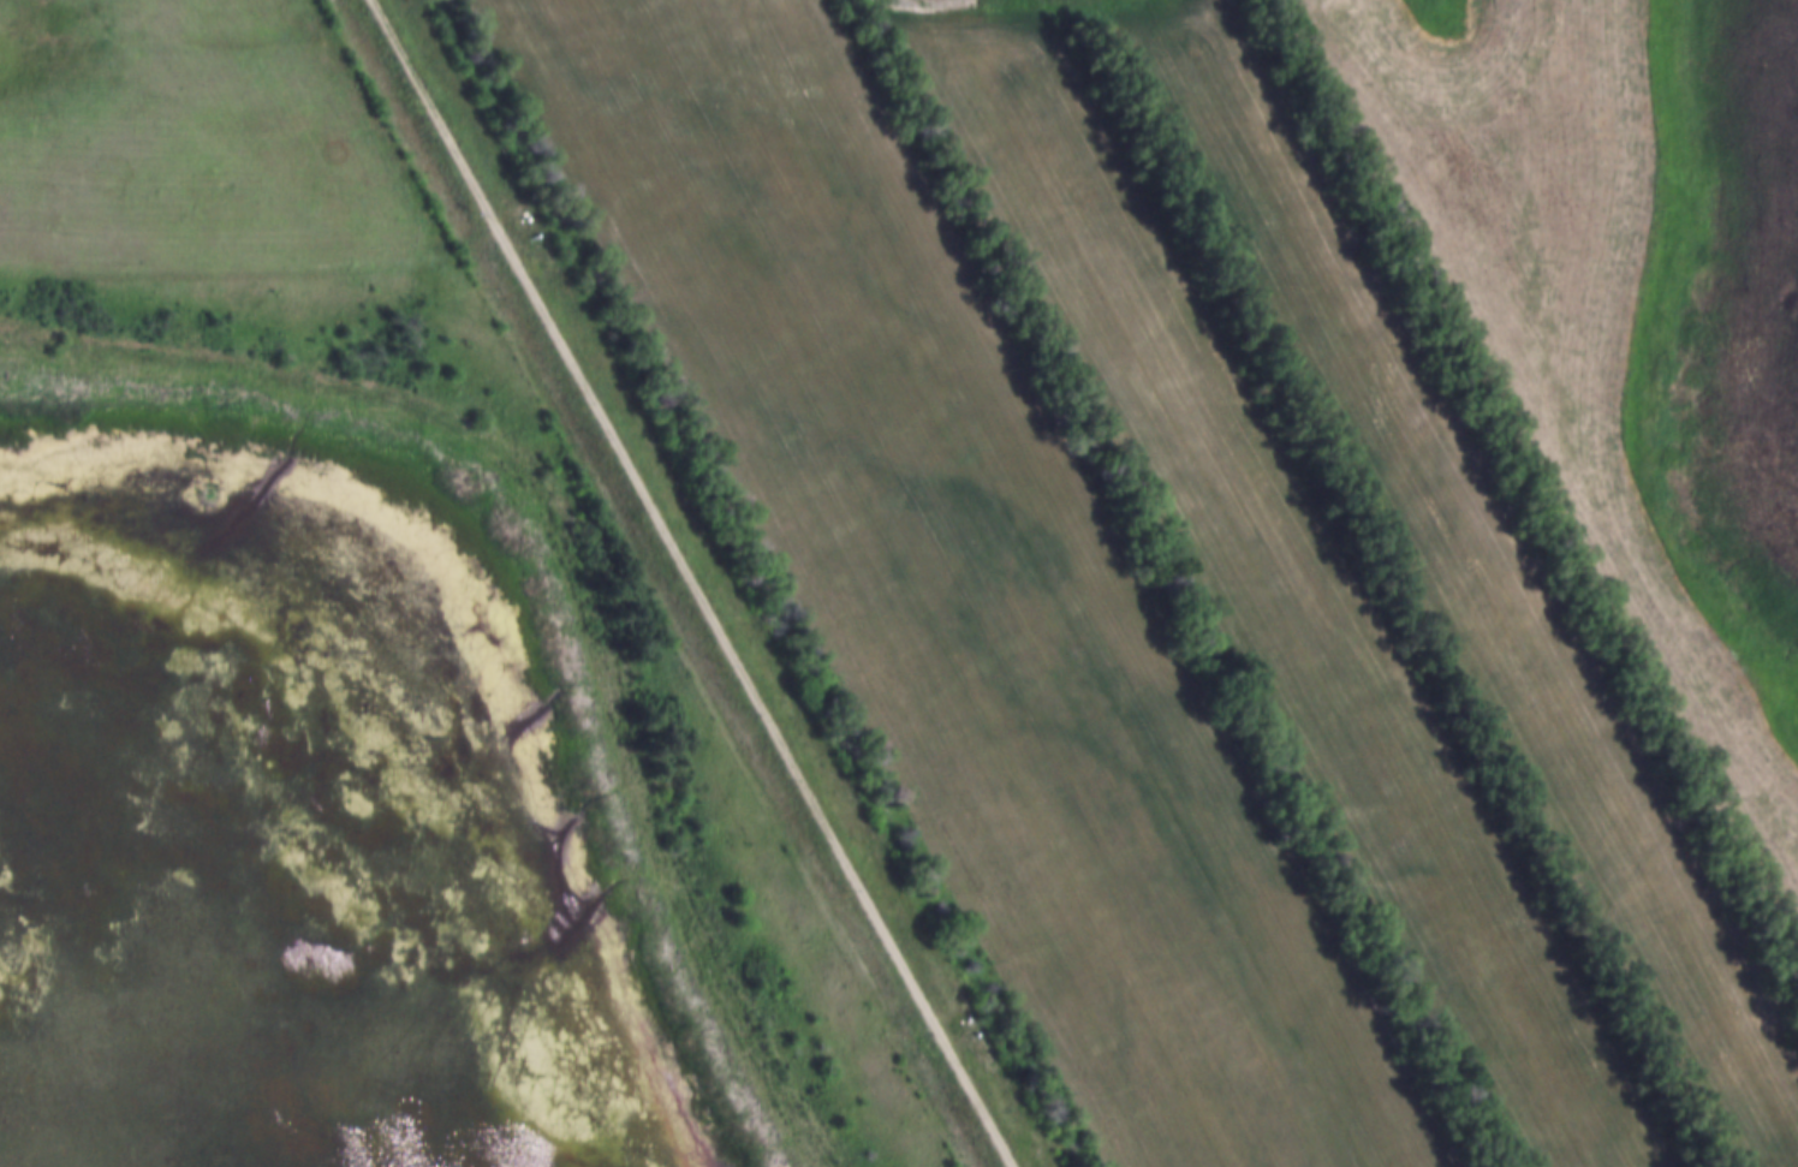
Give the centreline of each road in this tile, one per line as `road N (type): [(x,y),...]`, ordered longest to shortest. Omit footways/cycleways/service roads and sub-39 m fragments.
road 1 (track): [(371,0),(1011,1166)]

